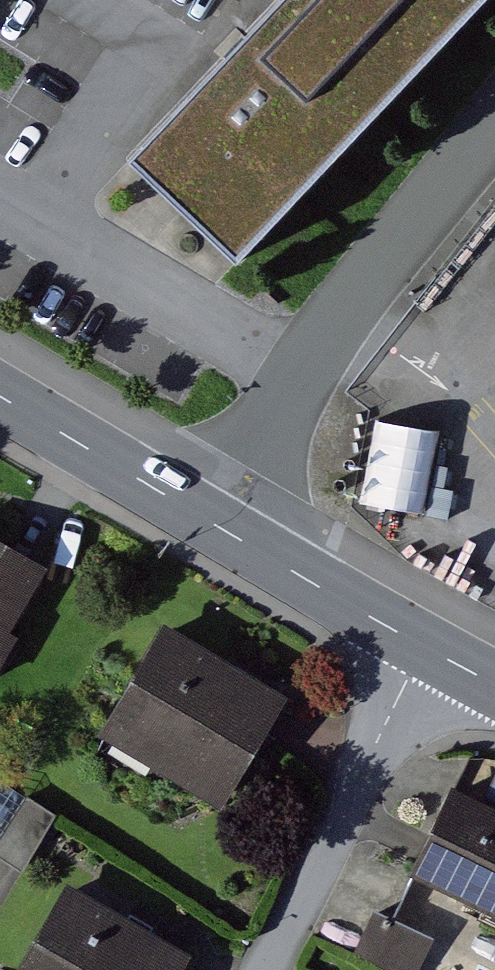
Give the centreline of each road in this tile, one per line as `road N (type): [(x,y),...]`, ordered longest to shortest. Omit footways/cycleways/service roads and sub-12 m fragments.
road 1 (unclassified): [(213,522),(337,308),(494,111)]
road 2 (residential): [(262,969),(423,646)]
road 3 (tertiary): [(213,522),(0,396)]
road 4 (tertiary): [(423,646),(213,522)]

